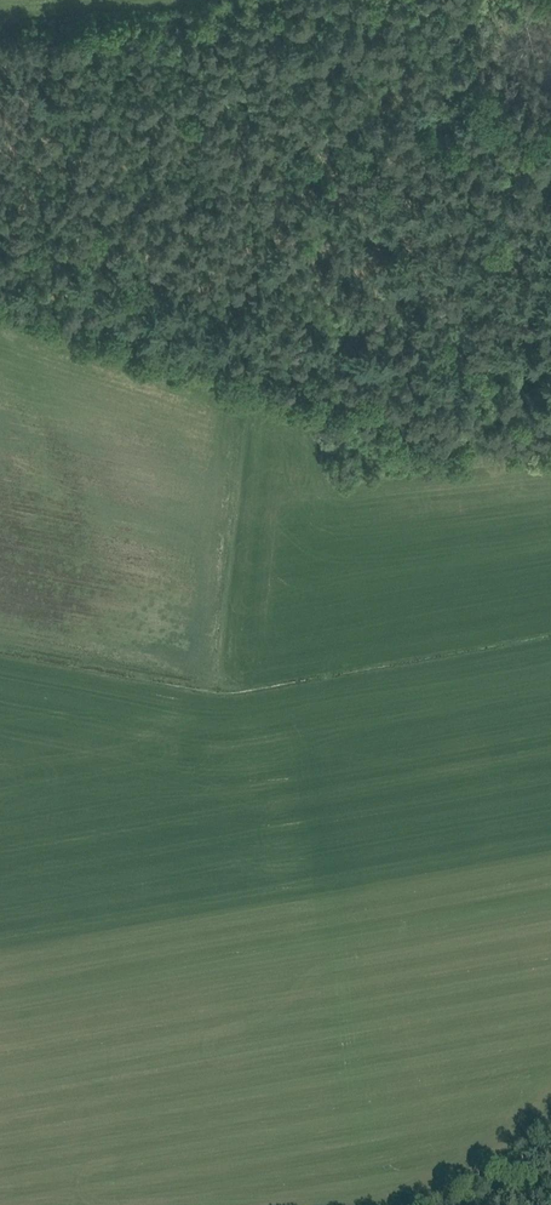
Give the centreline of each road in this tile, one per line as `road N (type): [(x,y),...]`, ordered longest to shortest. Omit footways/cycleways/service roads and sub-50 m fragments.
road 1 (track): [(484,0),(352,125),(223,314)]

